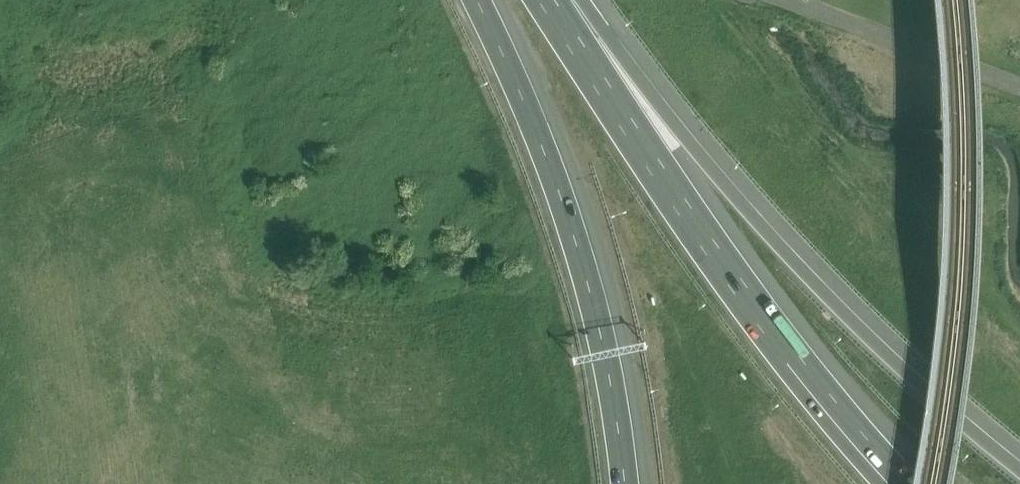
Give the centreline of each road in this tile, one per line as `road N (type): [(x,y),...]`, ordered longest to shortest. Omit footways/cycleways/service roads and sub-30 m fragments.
road 1 (motorway): [(1019,468),(809,279),(559,0)]
road 2 (motorway): [(629,483),(575,238),(478,0)]
road 3 (motorway): [(789,355),(548,0)]
road 4 (motorway): [(906,483),(789,355)]
road 5 (motorway): [(880,483),(789,355)]

